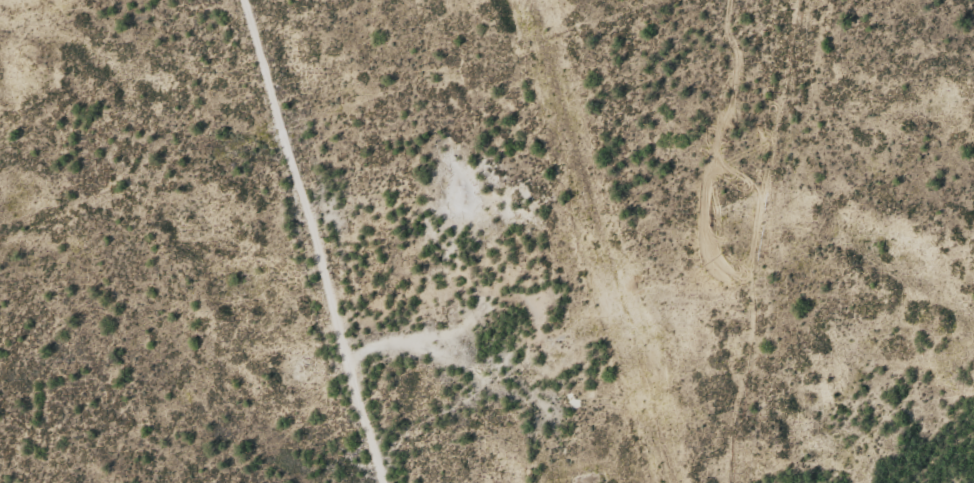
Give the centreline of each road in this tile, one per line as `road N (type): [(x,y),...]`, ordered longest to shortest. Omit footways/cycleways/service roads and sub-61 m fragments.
road 1 (track): [(376,482),(290,180),(275,170),(235,0)]
road 2 (track): [(380,482),(409,443),(450,433),(480,408),(476,374),(441,356),(338,349)]

